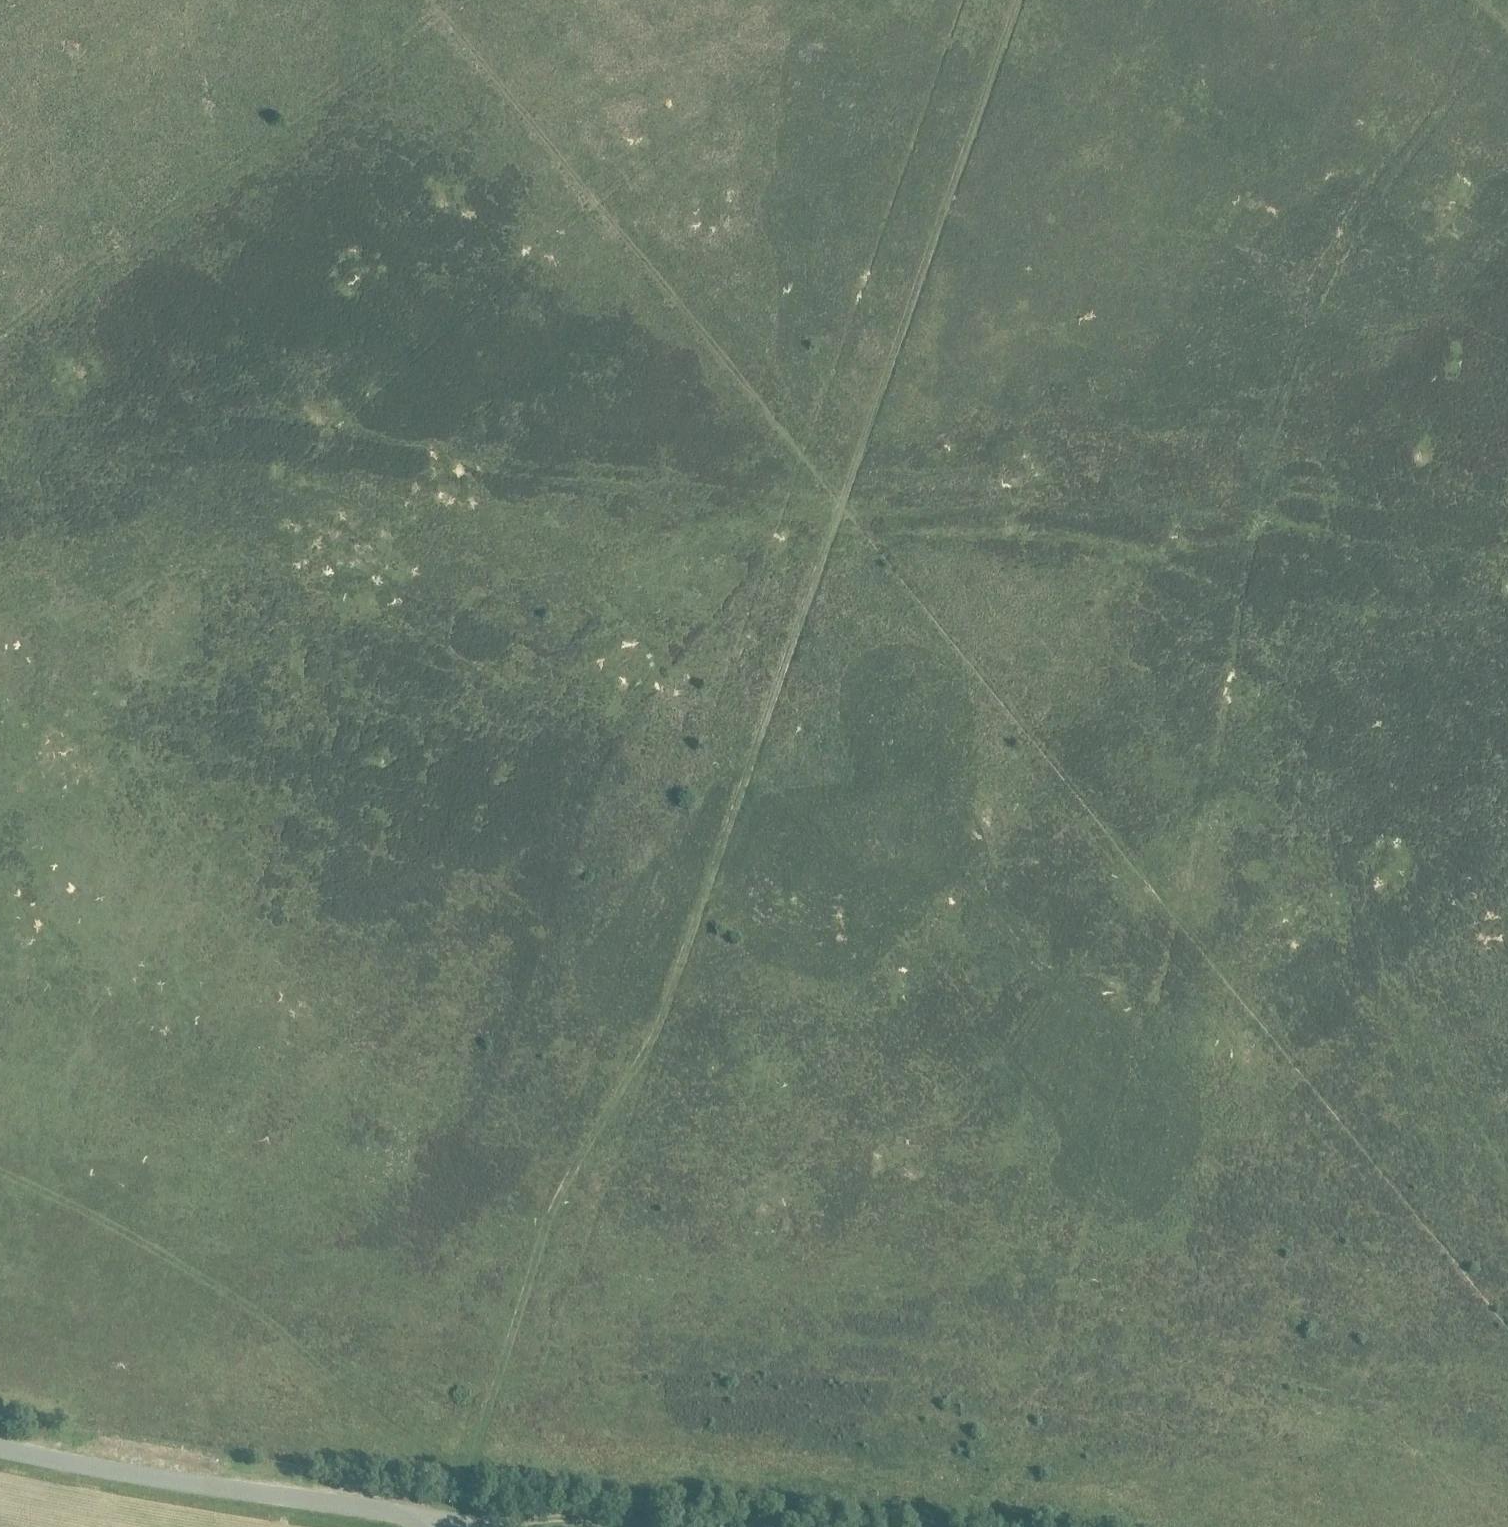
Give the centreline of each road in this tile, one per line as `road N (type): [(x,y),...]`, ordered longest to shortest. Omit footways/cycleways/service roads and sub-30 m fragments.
road 1 (unclassified): [(452,1526),(0,1447)]

